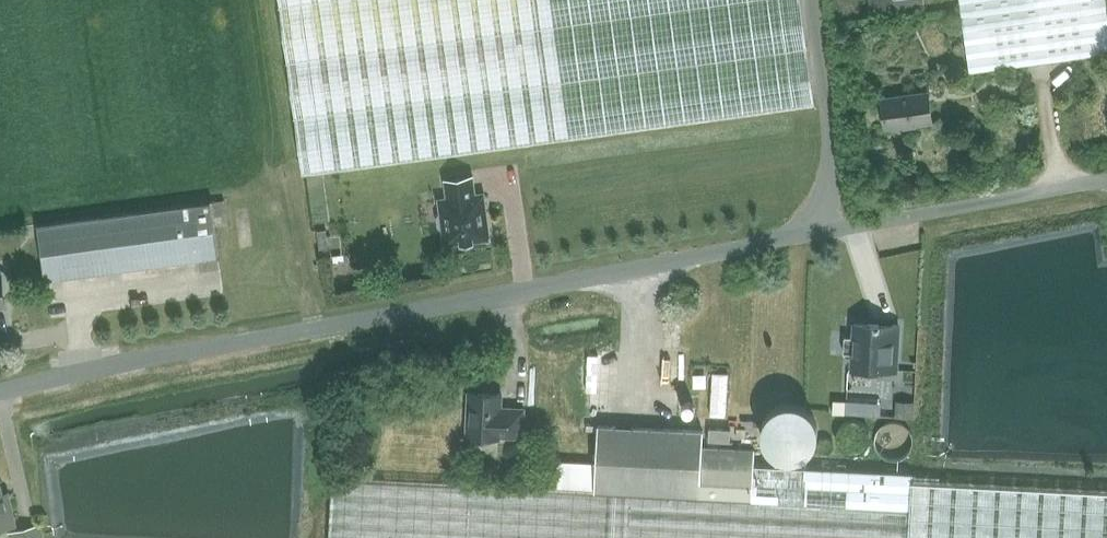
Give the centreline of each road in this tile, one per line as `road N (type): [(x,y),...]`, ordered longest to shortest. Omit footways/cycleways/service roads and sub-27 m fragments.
road 1 (unclassified): [(0,397),(220,346),(1106,183)]

